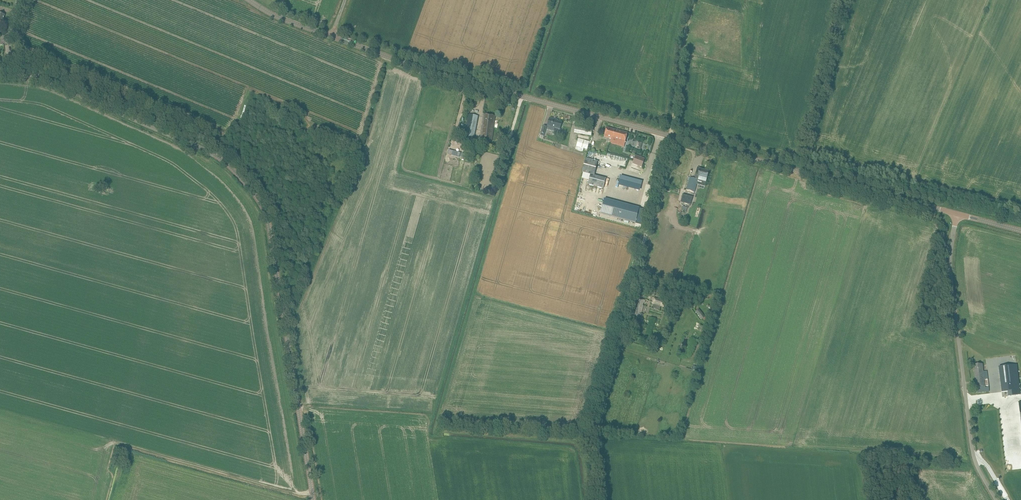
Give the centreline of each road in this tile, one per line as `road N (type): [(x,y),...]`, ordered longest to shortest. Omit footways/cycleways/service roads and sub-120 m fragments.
road 1 (tertiary): [(314,499),(262,204),(210,153),(16,65),(8,44),(18,0)]
road 2 (tertiary): [(957,213),(459,79),(332,36)]
road 3 (unclassified): [(996,499),(974,457),(950,285),(957,213)]

